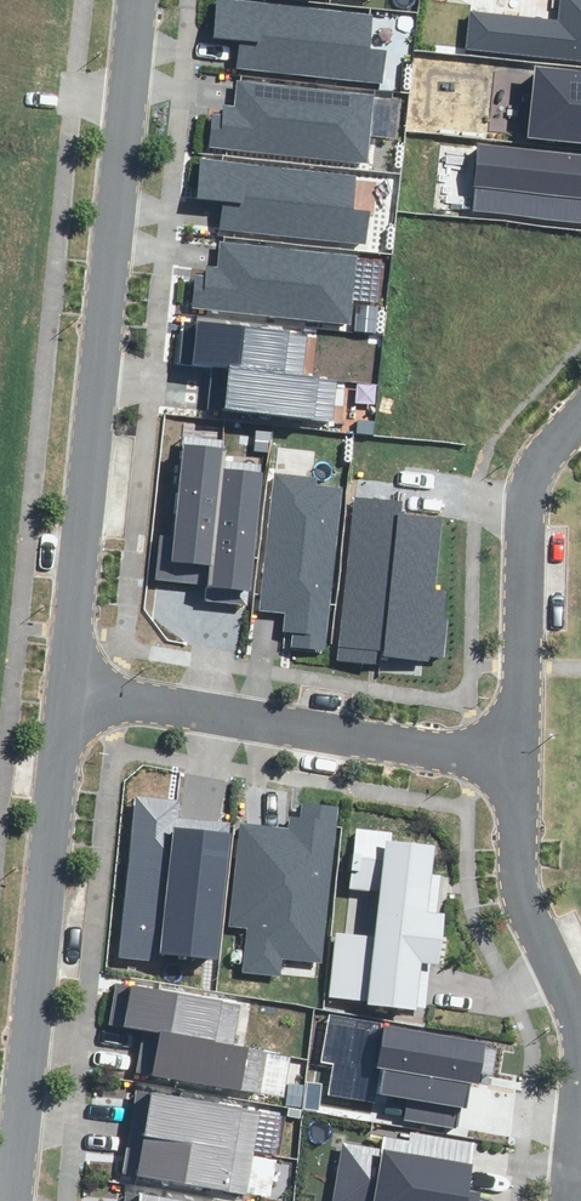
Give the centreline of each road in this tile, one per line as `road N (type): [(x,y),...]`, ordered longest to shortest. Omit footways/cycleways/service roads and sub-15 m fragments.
road 1 (residential): [(68,678),(133,0)]
road 2 (residential): [(13,1200),(68,678)]
road 3 (residential): [(68,678),(514,755)]
road 4 (residential): [(514,755),(524,494),(535,459),(580,396)]
road 5 (residential): [(580,1079),(568,992),(516,887),(514,755)]

